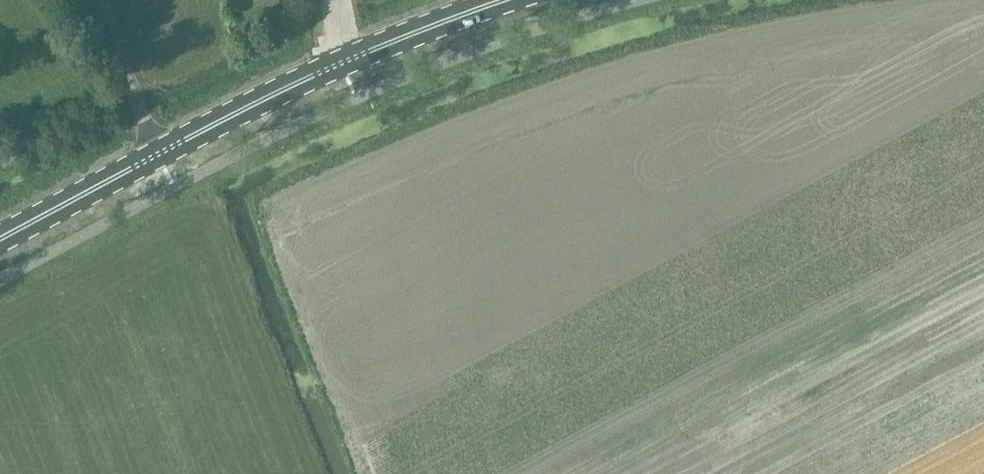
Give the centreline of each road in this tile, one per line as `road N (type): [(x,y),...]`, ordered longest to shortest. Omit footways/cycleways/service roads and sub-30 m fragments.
road 1 (tertiary): [(0,233),(336,63),(496,0)]

